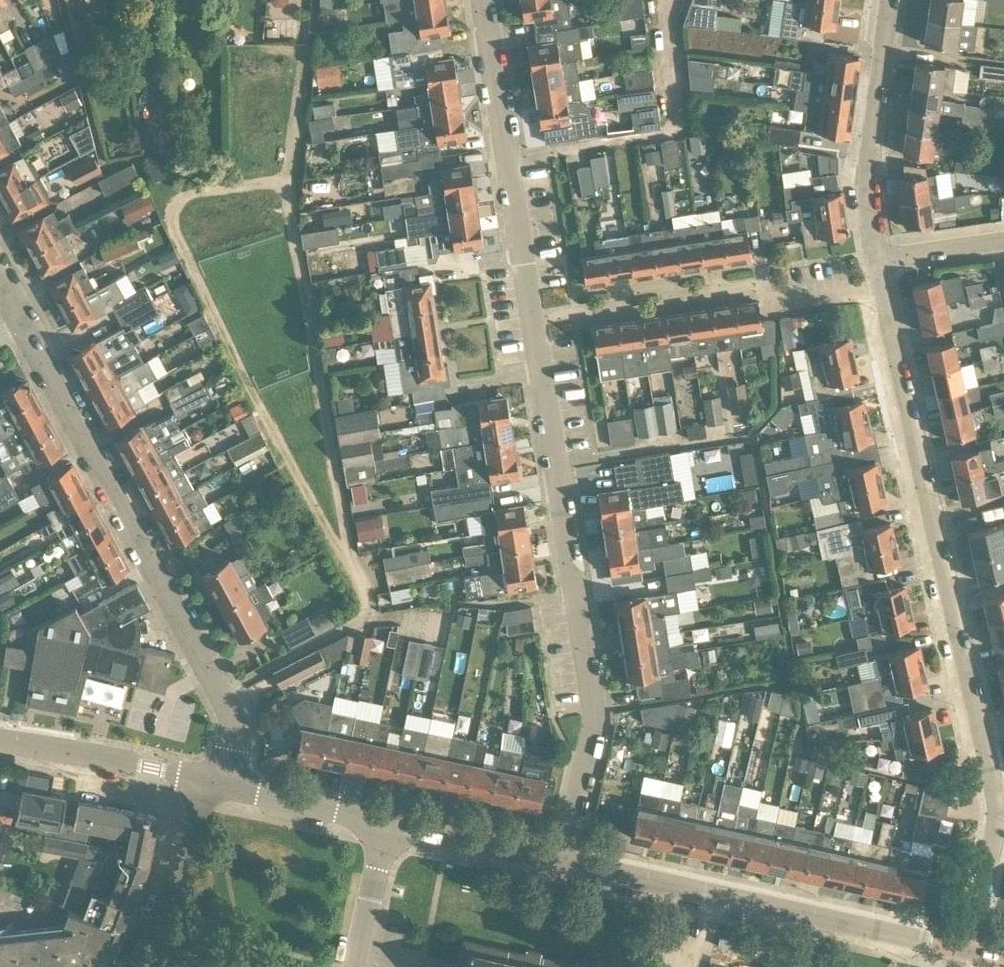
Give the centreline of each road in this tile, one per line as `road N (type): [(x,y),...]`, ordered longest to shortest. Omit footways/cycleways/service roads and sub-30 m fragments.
road 1 (residential): [(977,951),(1001,816),(958,575),(884,256)]
road 2 (unclassified): [(566,861),(595,707),(534,306)]
road 3 (residential): [(224,785),(232,736),(226,703),(20,325)]
road 4 (residential): [(977,951),(566,861)]
road 5 (residential): [(534,306),(884,256)]
road 6 (residential): [(511,160),(683,129),(675,10)]
road 7 (residential): [(884,256),(877,95),(894,0)]
road 8 (residential): [(208,782),(0,741)]
road 9 (residential): [(208,782),(142,966)]
road 10 (residential): [(566,861),(389,820)]
road 11 (residential): [(389,820),(224,785)]
road 12 (unclassified): [(511,160),(484,0)]
road 13 (residential): [(359,966),(389,820)]
road 14 (unclassified): [(534,306),(511,160)]
road 15 (residential): [(884,256),(1003,237)]

